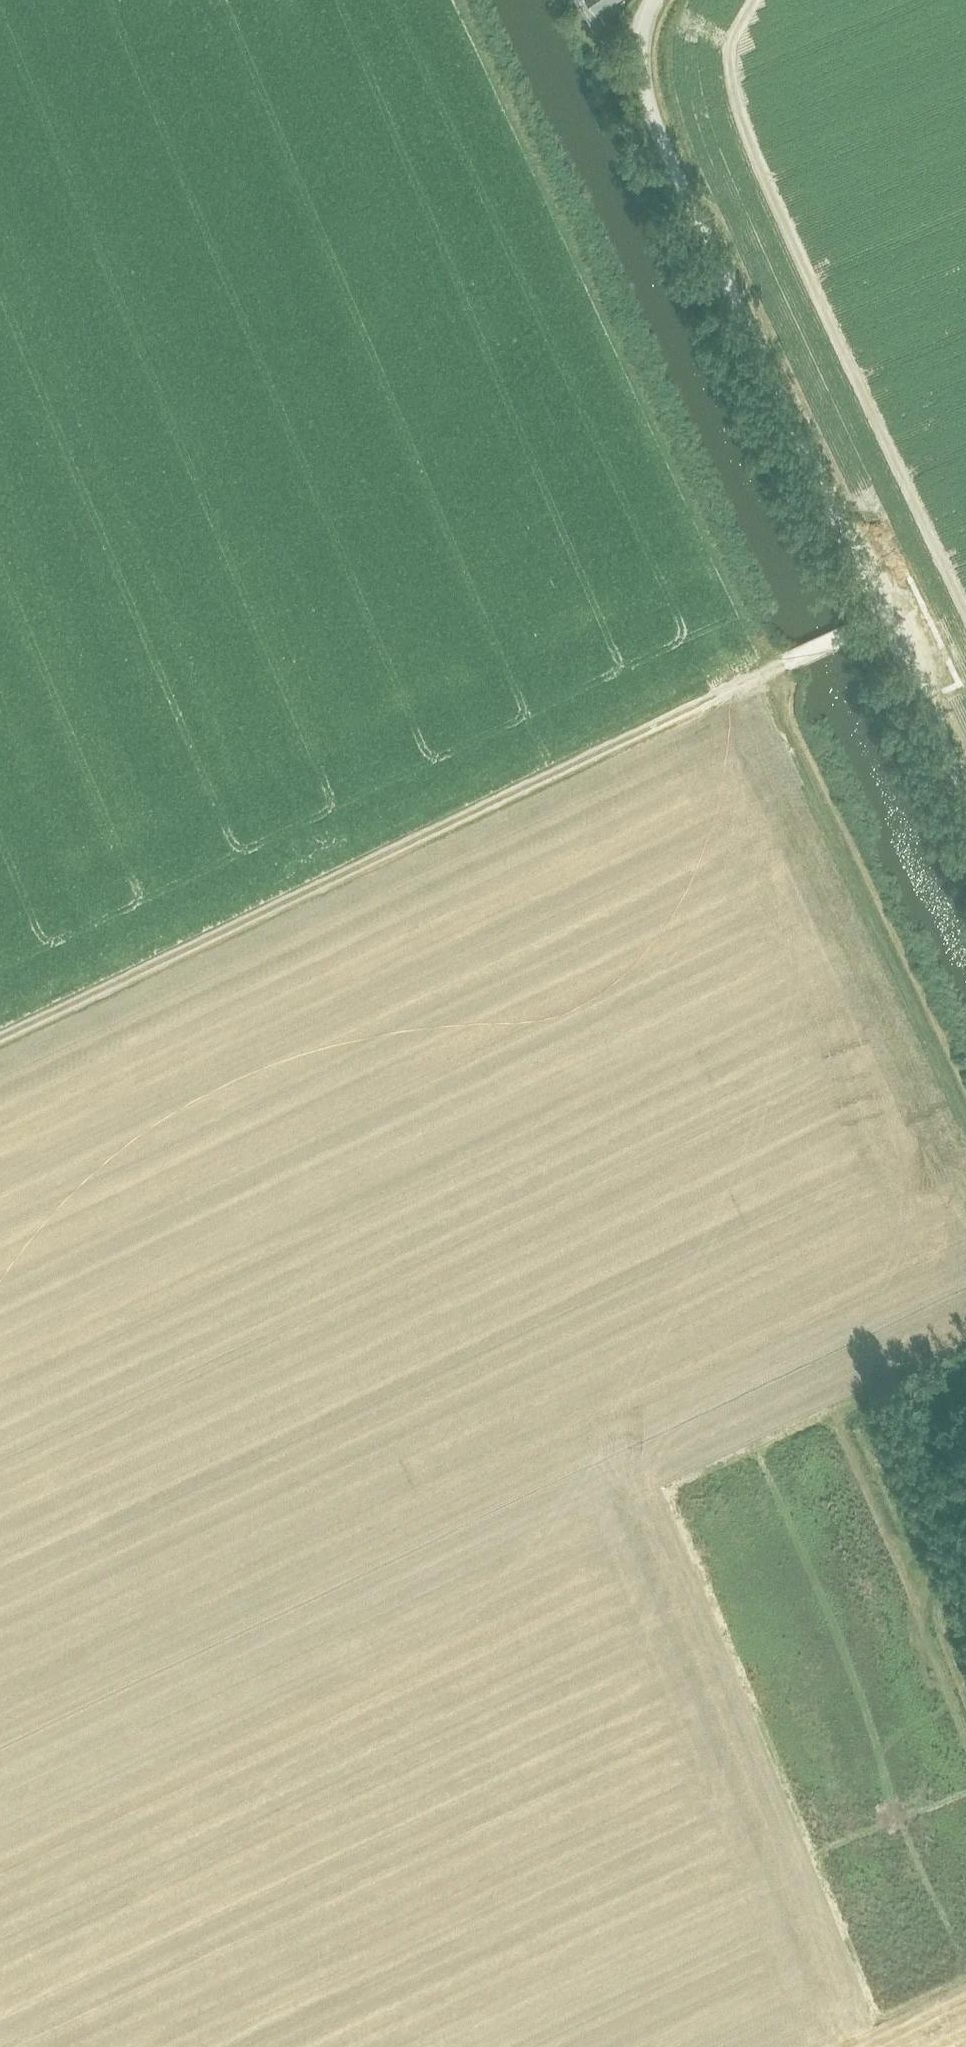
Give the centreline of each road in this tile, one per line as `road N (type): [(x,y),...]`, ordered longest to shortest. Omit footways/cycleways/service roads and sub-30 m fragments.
road 1 (track): [(0,1036),(782,664)]
road 2 (unclassified): [(885,616),(656,125),(640,40),(654,0)]
road 3 (unclassified): [(965,791),(885,616)]

